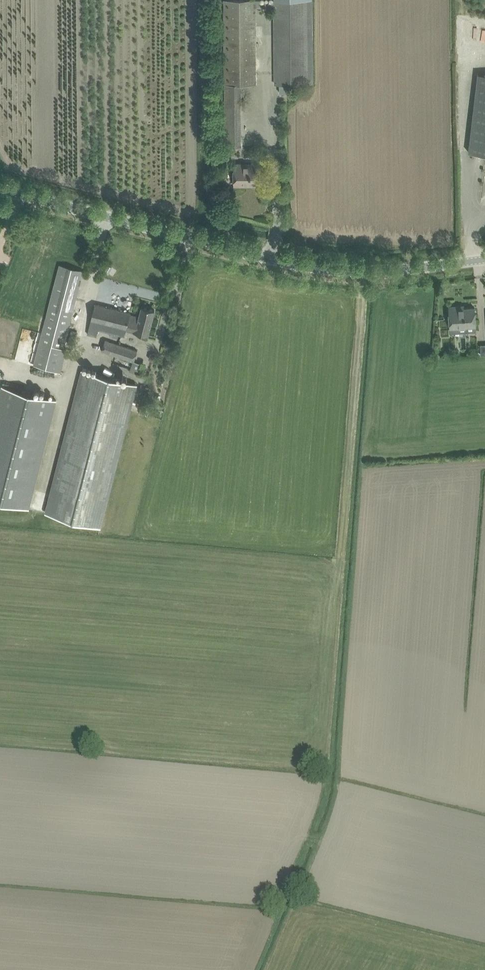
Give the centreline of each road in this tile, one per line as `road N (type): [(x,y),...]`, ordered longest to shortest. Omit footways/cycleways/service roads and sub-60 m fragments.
road 1 (unclassified): [(484,267),(376,277),(324,273),(0,192)]

